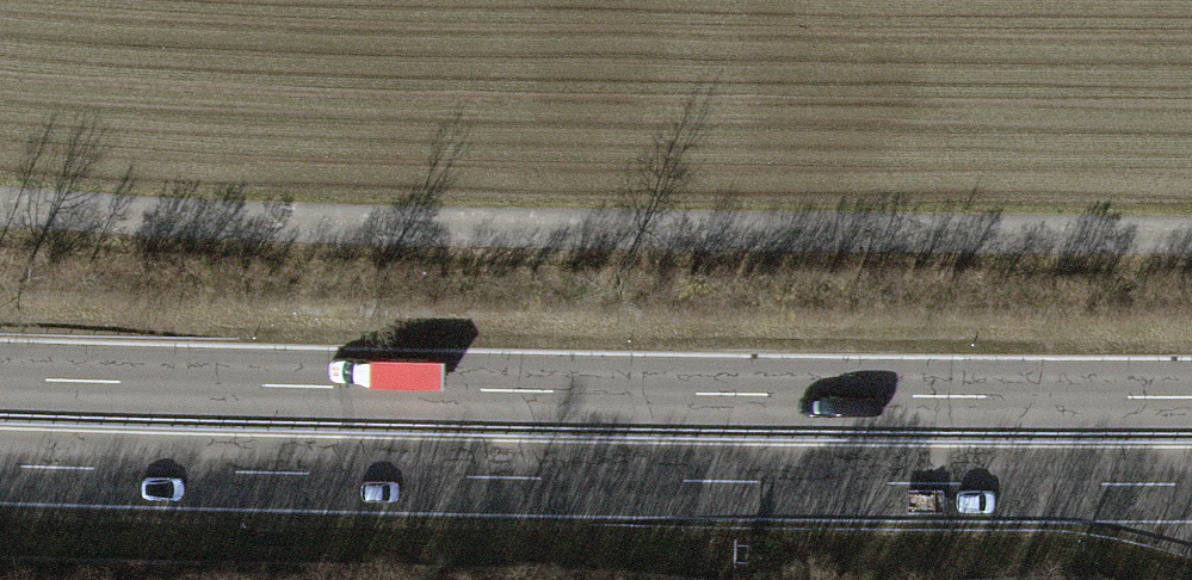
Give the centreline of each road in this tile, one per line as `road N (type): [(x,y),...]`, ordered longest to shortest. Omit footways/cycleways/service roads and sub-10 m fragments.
road 1 (unclassified): [(1191,233),(0,207)]
road 2 (trunk): [(1191,398),(0,379)]
road 3 (trunk): [(0,466),(1191,484)]

